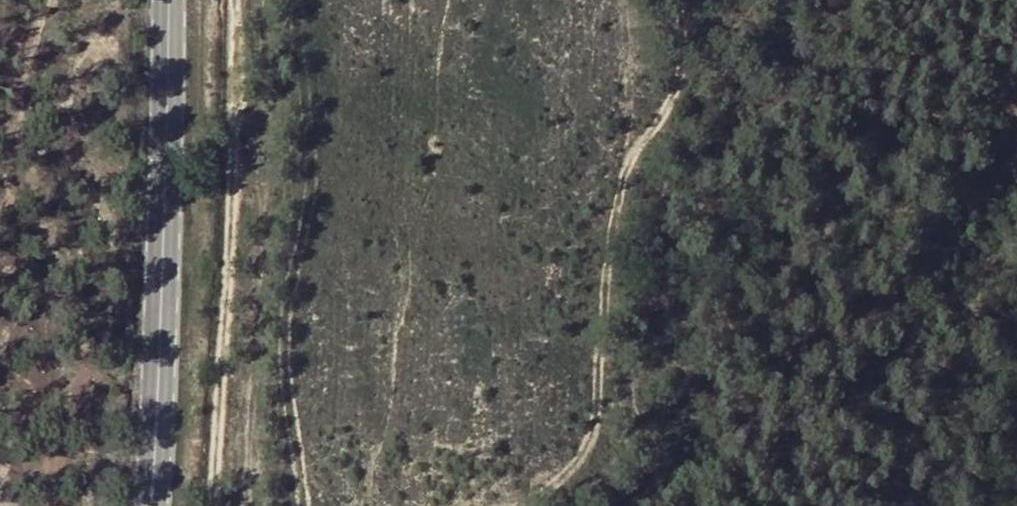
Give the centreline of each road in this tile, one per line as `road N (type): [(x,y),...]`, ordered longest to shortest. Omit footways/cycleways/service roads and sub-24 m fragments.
road 1 (track): [(506,505),(580,461),(592,431),(613,217),(632,158),(672,107),(683,61),(681,0)]
road 2 (track): [(235,0),(231,235),(212,505)]
road 3 (primary): [(170,0),(152,505)]

